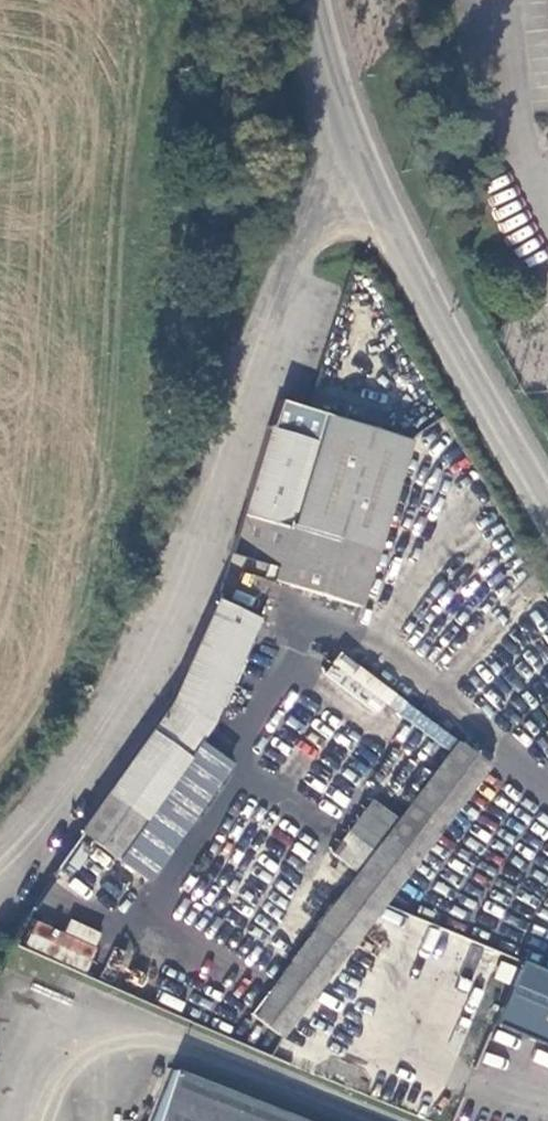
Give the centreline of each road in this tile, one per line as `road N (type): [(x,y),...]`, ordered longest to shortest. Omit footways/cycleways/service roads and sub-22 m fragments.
road 1 (unclassified): [(363,164),(322,201),(305,231),(193,572),(140,685),(0,862)]
road 2 (unclassified): [(363,164),(547,511)]
road 3 (unclassified): [(315,0),(363,164)]

